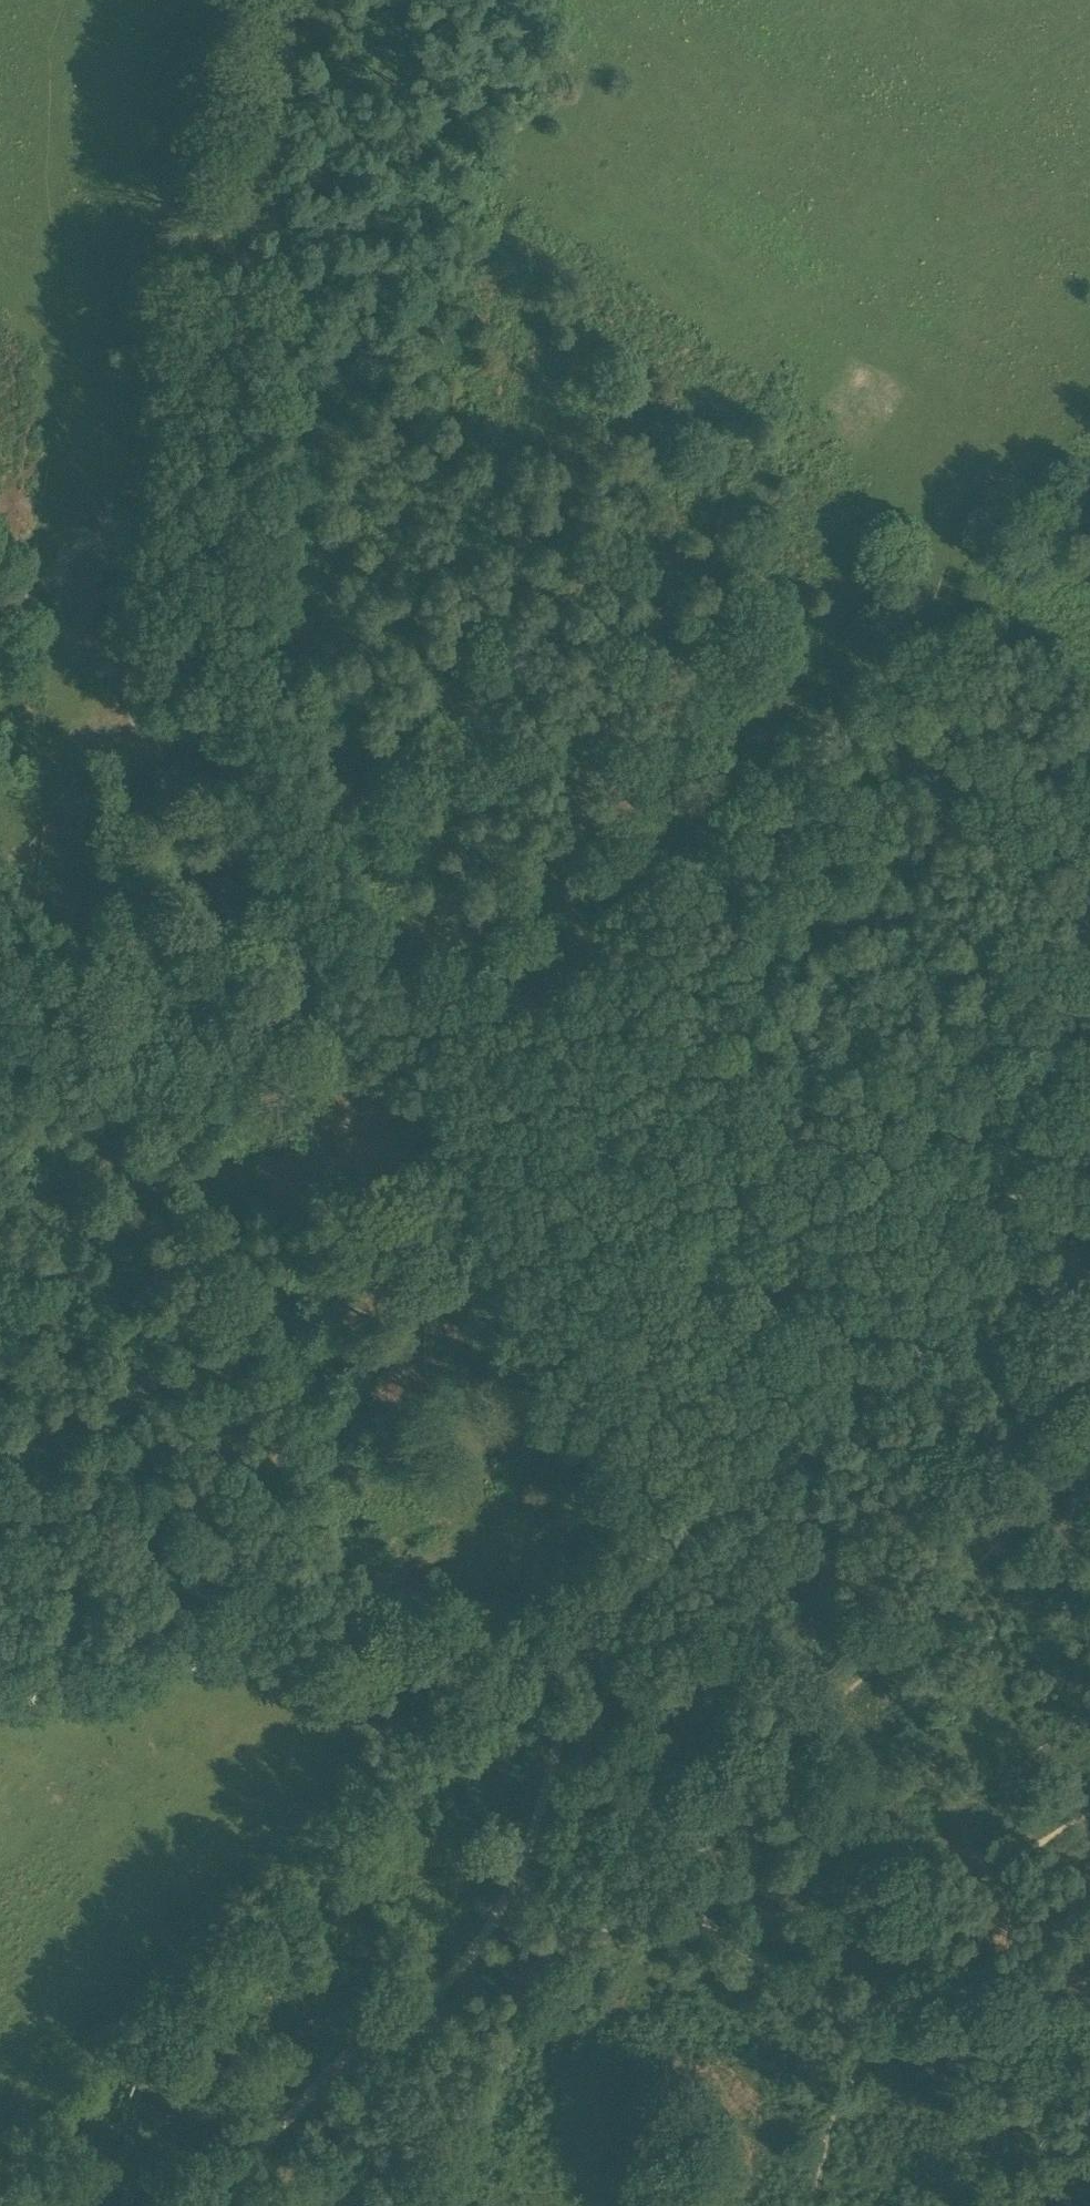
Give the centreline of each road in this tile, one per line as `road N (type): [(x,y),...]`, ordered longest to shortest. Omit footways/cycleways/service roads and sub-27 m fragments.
road 1 (track): [(1089,1151),(1033,1186),(900,1304),(611,1589),(594,1618),(540,1816),(509,1894)]
road 2 (track): [(509,1894),(469,1958),(362,2040),(192,2205)]

